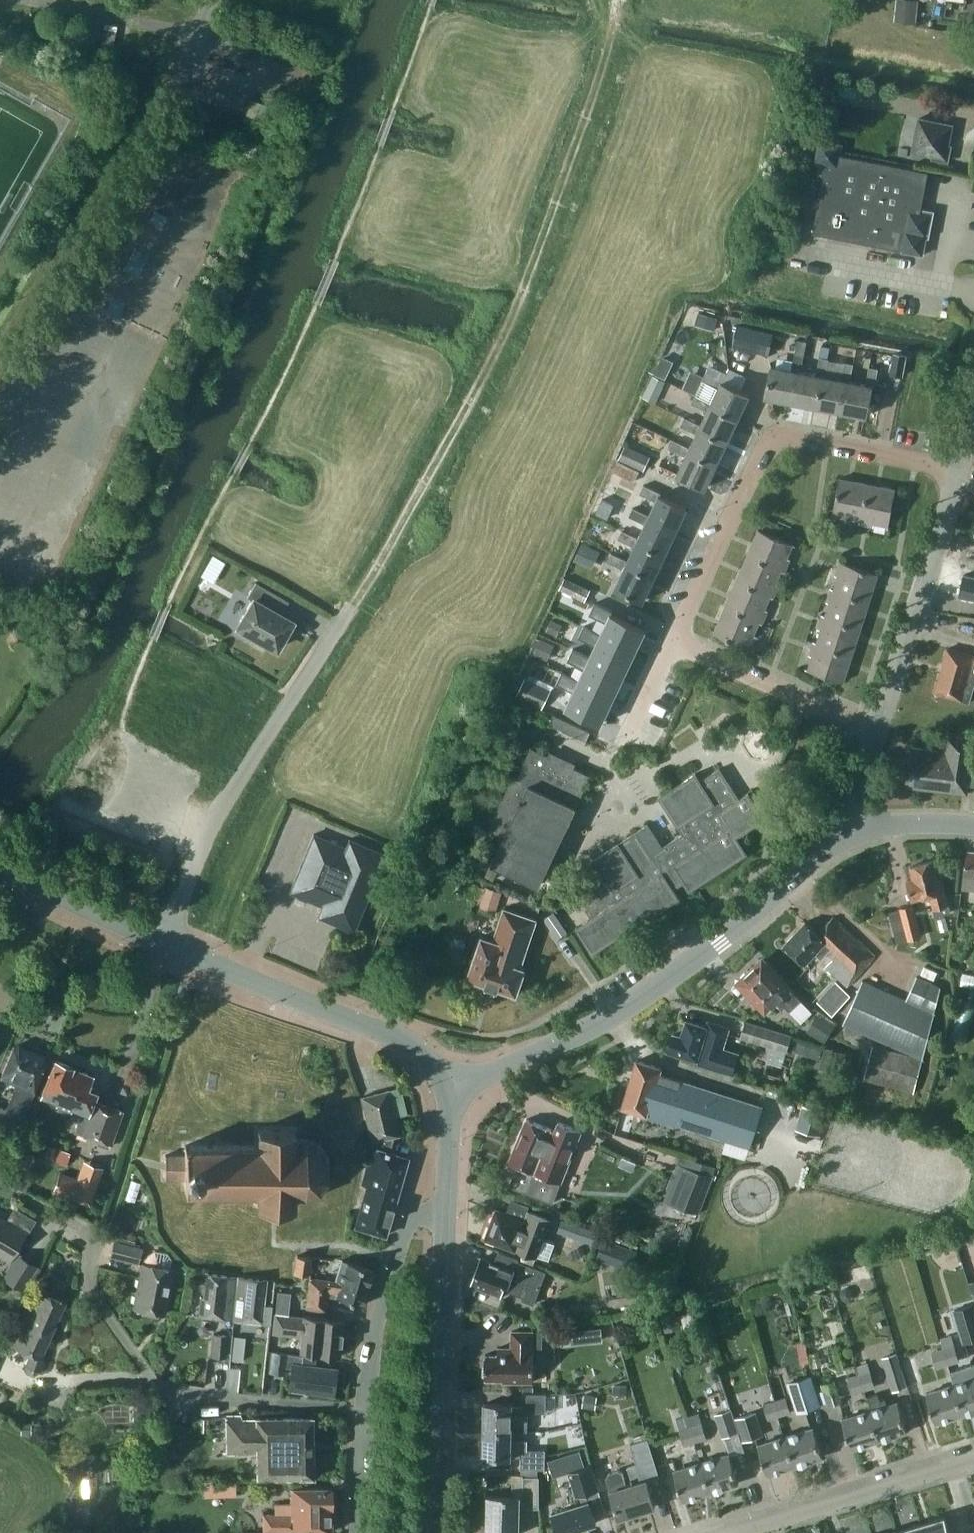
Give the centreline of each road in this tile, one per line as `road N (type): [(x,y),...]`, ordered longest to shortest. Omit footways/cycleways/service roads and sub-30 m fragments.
road 1 (track): [(620,0),(499,337),(347,612)]
road 2 (residential): [(364,1409),(159,1384),(92,1289),(104,1235),(0,1185)]
road 3 (unclassified): [(0,424),(85,297),(156,154),(213,0)]
road 4 (tertiary): [(454,1085),(628,1009),(853,834)]
road 5 (residential): [(673,642),(758,455),(776,437),(958,475)]
road 6 (residential): [(347,612),(212,826),(165,941)]
road 7 (tertiary): [(454,1085),(433,1061),(391,1036),(165,941)]
road 8 (tertiary): [(433,1532),(445,1213)]
road 9 (tertiary): [(877,728),(958,475)]
road 10 (residential): [(730,1528),(973,1454)]
road 11 (residential): [(364,1409),(368,1360),(411,1213),(445,1213)]
road 12 (residential): [(877,728),(673,642)]
road 13 (tertiary): [(165,941),(0,869)]
road 14 (tertiary): [(445,1213),(454,1085)]
road 15 (residential): [(355,1532),(364,1409)]
road 16 (tertiary): [(973,824),(896,824),(853,834)]

